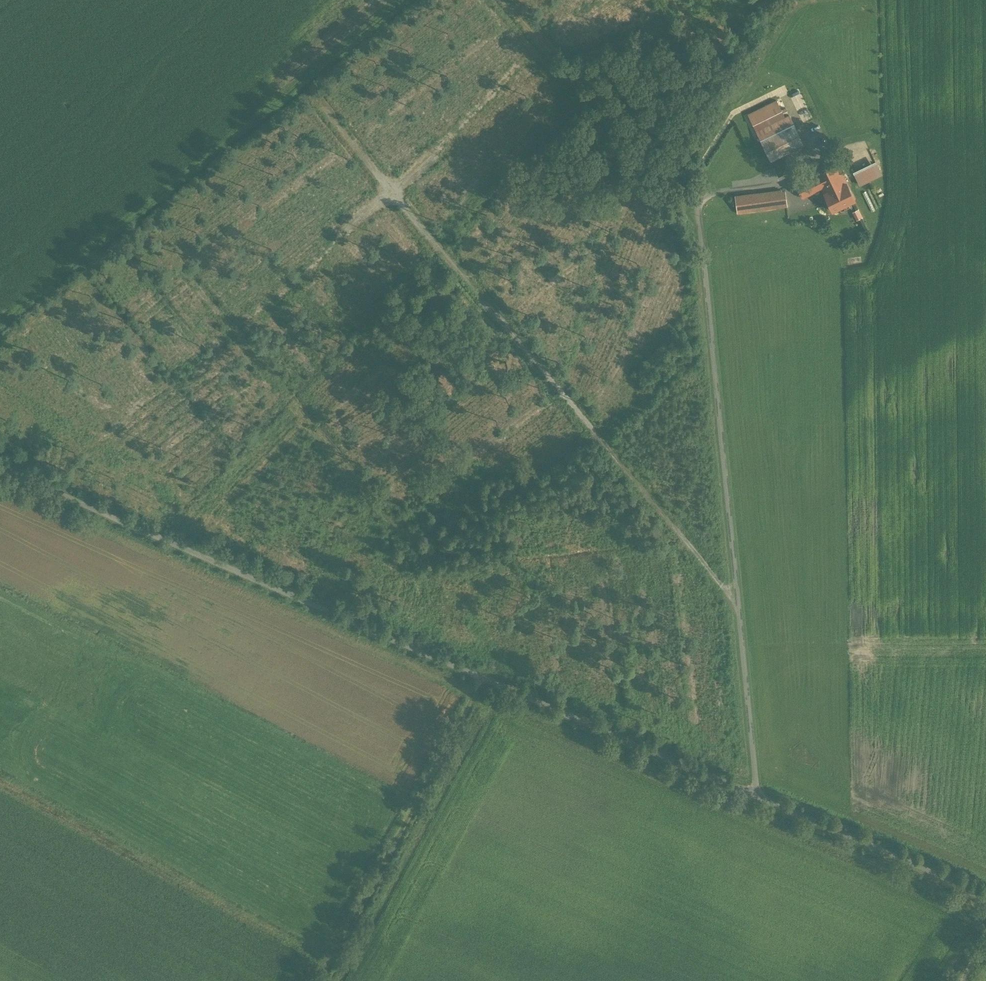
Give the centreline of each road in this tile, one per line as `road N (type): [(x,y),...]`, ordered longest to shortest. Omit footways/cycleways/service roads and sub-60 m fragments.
road 1 (unclassified): [(0,467),(985,894)]
road 2 (track): [(323,980),(485,679)]

